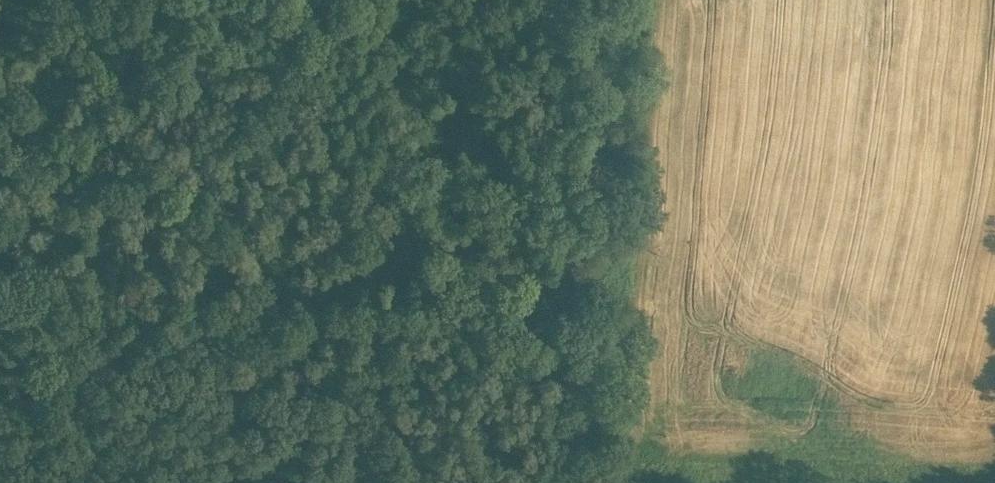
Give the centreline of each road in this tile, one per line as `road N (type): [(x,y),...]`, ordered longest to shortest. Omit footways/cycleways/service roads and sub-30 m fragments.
road 1 (track): [(112,0),(380,58),(396,72),(365,482)]
road 2 (track): [(0,345),(370,430)]

